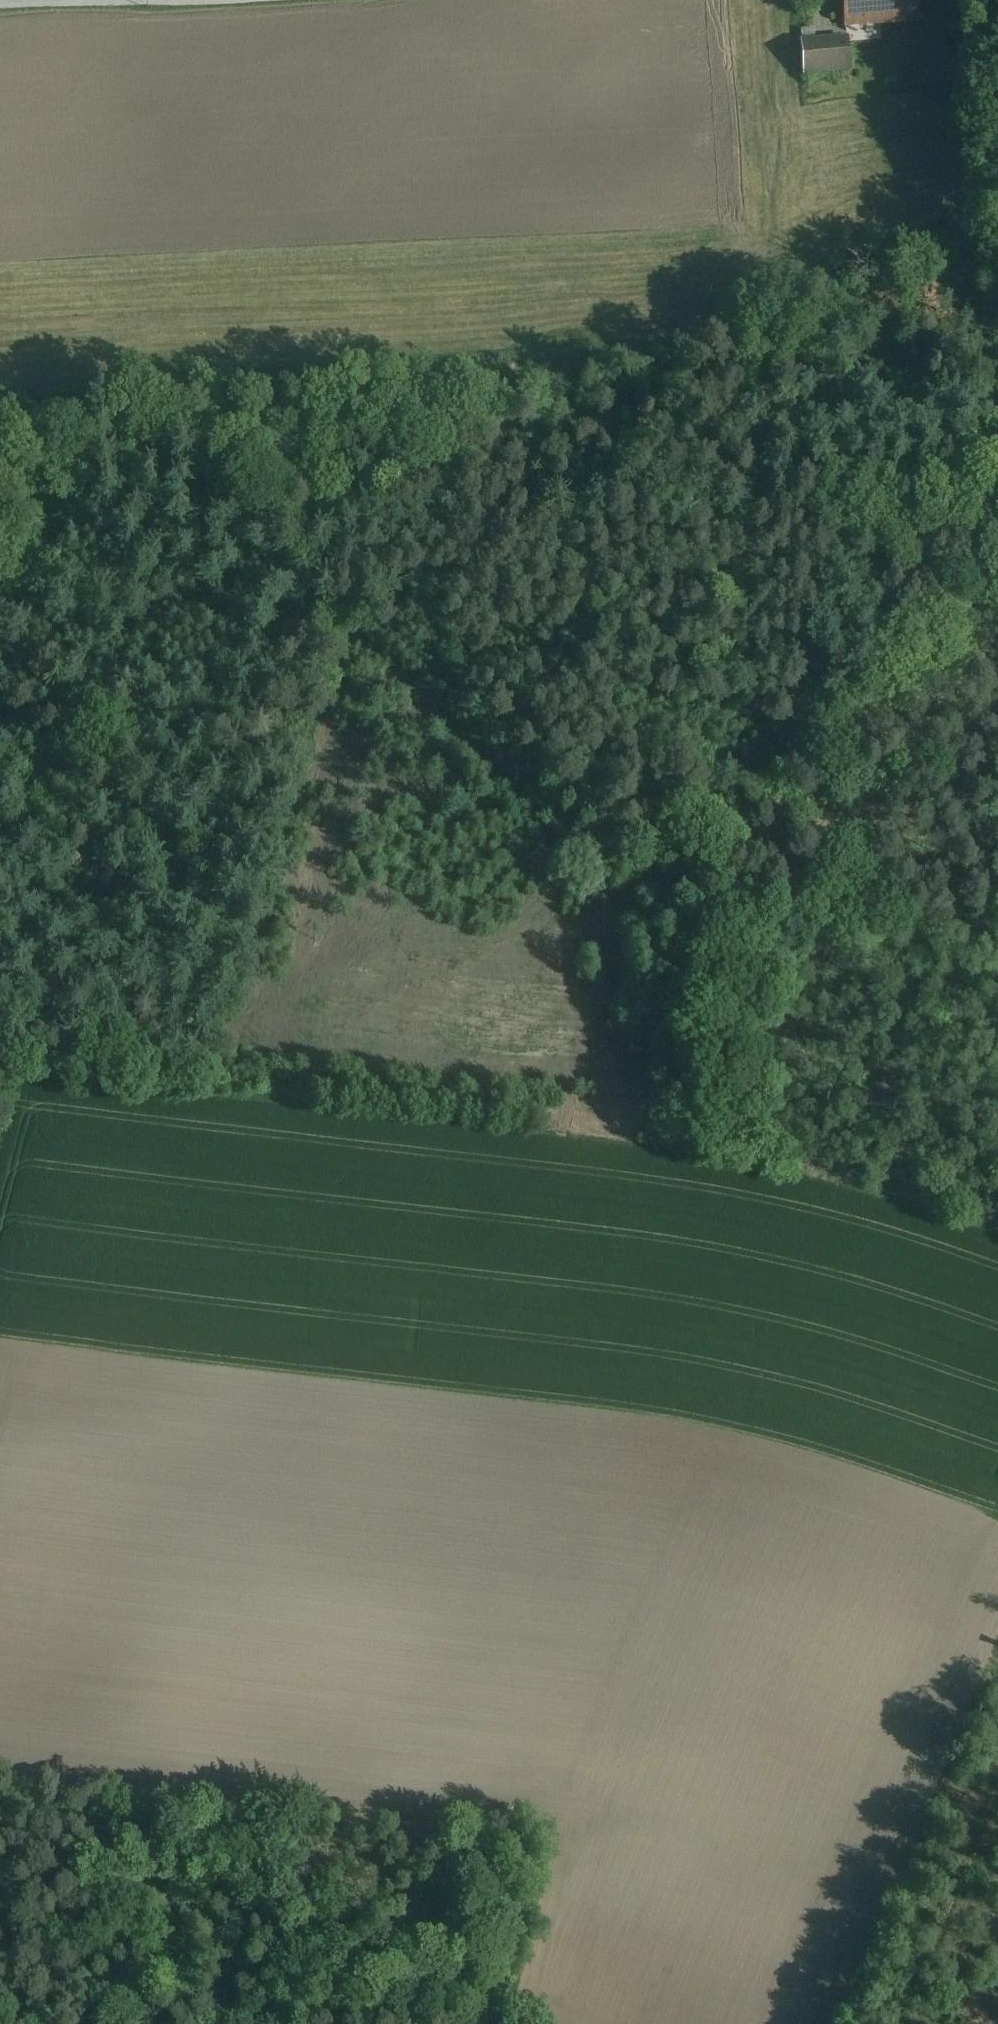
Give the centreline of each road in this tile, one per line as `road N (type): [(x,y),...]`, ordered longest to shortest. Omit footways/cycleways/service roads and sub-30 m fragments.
road 1 (track): [(54,2023),(63,1968),(82,1958),(523,1999)]
road 2 (track): [(517,2023),(564,1824)]

